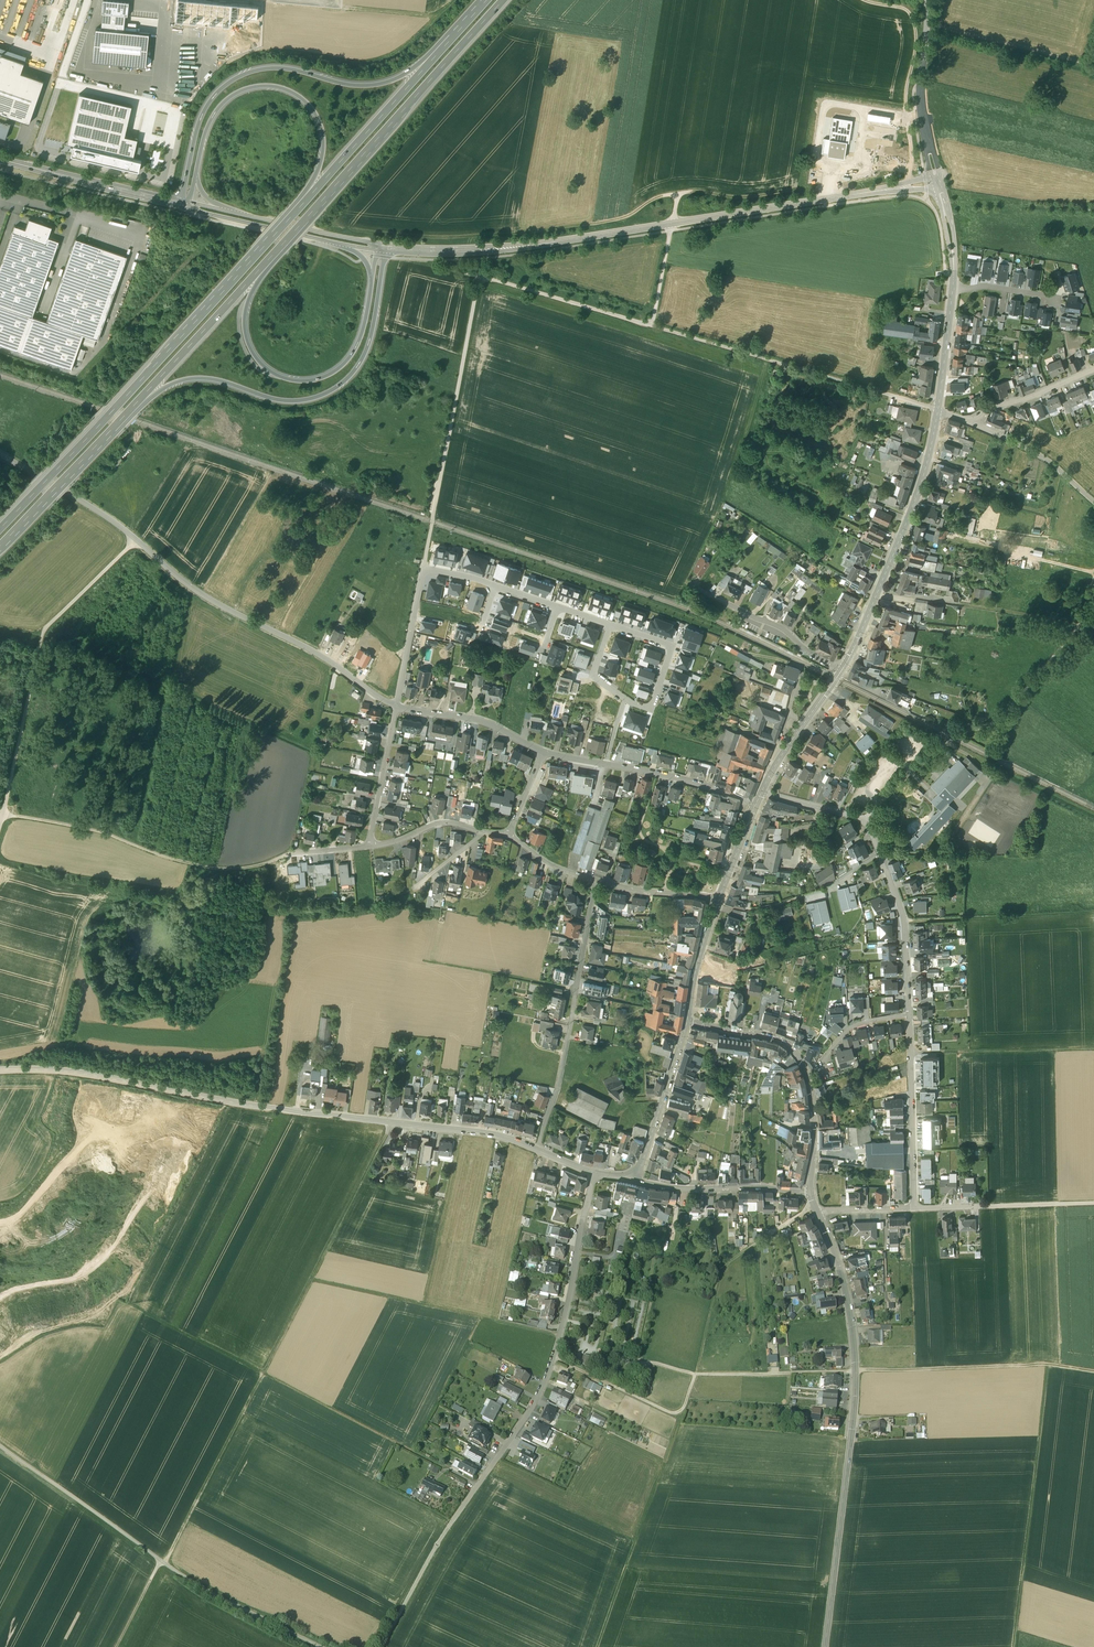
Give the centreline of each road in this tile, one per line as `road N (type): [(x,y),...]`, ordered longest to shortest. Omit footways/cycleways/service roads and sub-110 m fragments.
road 1 (secondary): [(388,248),(556,243),(937,182)]
road 2 (track): [(164,1563),(373,1162)]
road 3 (secondary): [(825,1646),(855,1371),(845,1289),(817,1212)]
road 4 (motorway): [(290,217),(0,527)]
road 5 (motorway): [(114,427),(186,378),(211,377),(281,400),(341,384),(365,351),(388,248)]
road 6 (residential): [(595,1174),(546,1380),(454,1524)]
road 7 (motorway): [(454,34),(400,77),(373,85),(271,67),(238,76),(204,111),(178,204)]
road 8 (track): [(322,1646),(199,1587),(0,1447)]
road 9 (track): [(814,1204),(720,1270),(696,1373),(855,1371)]
road 10 (unclassified): [(0,455),(106,517),(209,598),(319,655)]
road 11 (track): [(337,227),(449,236),(549,229),(624,218),(659,196),(695,191)]
road 12 (track): [(0,834),(40,647),(141,543)]
road 13 (track): [(646,1269),(651,1299),(639,1359),(696,1373),(682,1411),(553,1357)]
road 14 (motorway): [(284,241),(503,0)]
road 15 (motorway): [(371,278),(362,332),(346,360),(322,376),(283,378),(259,360),(245,329),(253,290),(284,241)]
road 16 (residential): [(595,1174),(501,1136),(288,1111)]
road 17 (residential): [(761,794),(866,819),(905,925),(909,1015)]
road 18 (track): [(0,818),(103,836),(192,867),(241,870),(294,854)]
road 19 (track): [(424,568),(479,276)]
road 20 (unclassified): [(288,1111),(88,1074),(0,1072)]
road 21 (motorway): [(196,170),(213,118),(230,97),(256,86),(297,93),(318,120),(323,150),(290,217)]
road 22 (track): [(1048,1364),(1014,1646)]
road 23 (secondary): [(939,411),(909,517),(842,671)]
road 24 (track): [(312,1281),(560,1334)]
road 25 (motorway): [(114,427),(284,241)]
road 26 (track): [(597,1646),(682,1411)]
road 27 (motorway): [(454,34),(290,217)]
road 28 (track): [(1093,1371),(1048,1364),(855,1371)]
road 29 (track): [(651,326),(879,393)]
road 30 (residential): [(508,836),(547,864),(595,881),(720,899)]
road 31 (residential): [(756,805),(656,772),(544,752)]
road 32 (residential): [(397,706),(424,568),(494,587)]
road 33 (track): [(263,1374),(449,1470)]
road 34 (track): [(950,741),(1025,699),(1082,637),(1093,602)]
road 35 (residential): [(611,624),(671,646),(650,708),(592,676)]
road 36 (residential): [(909,1015),(914,1209)]
road 37 (track): [(1093,916),(905,925)]
road 38 (secondary): [(927,0),(920,96),(937,182)]
road 39 (secondary): [(0,160),(178,204)]
road 40 (track): [(1093,1048),(911,1054)]
road 41 (residential): [(1093,499),(1046,458),(939,411)]
road 42 (track): [(479,276),(651,326)]
road 43 (residential): [(842,671),(777,626),(690,584)]
road 44 (secondary): [(636,1180),(810,1194)]
road 45 (track): [(1093,68),(927,26)]
road 46 (secondary): [(687,1022),(636,1180)]
road 47 (motorway): [(0,545),(114,427)]
road 48 (track): [(263,1374),(123,1301)]
road 49 (residential): [(544,752),(489,723),(397,706)]
road 50 (track): [(484,1318),(414,1454)]
road 51 (track): [(863,0),(907,10),(915,21),(906,113)]
road 52 (secondary): [(809,1084),(788,1044),(687,1022)]
road 53 (secondary): [(842,671),(761,794)]
road 54 (residential): [(369,847),(397,706)]
road 55 (track): [(382,1646),(454,1524)]
road 56 (track): [(651,326),(678,194)]
road 57 (track): [(463,0),(444,19),(339,6)]
road 58 (residential): [(809,1084),(850,1028),(909,1015)]
road 59 (secondary): [(720,899),(699,954),(687,1022)]
road 60 (secondary): [(953,289),(939,411)]
road 61 (residential): [(369,847),(441,824),(484,834)]

